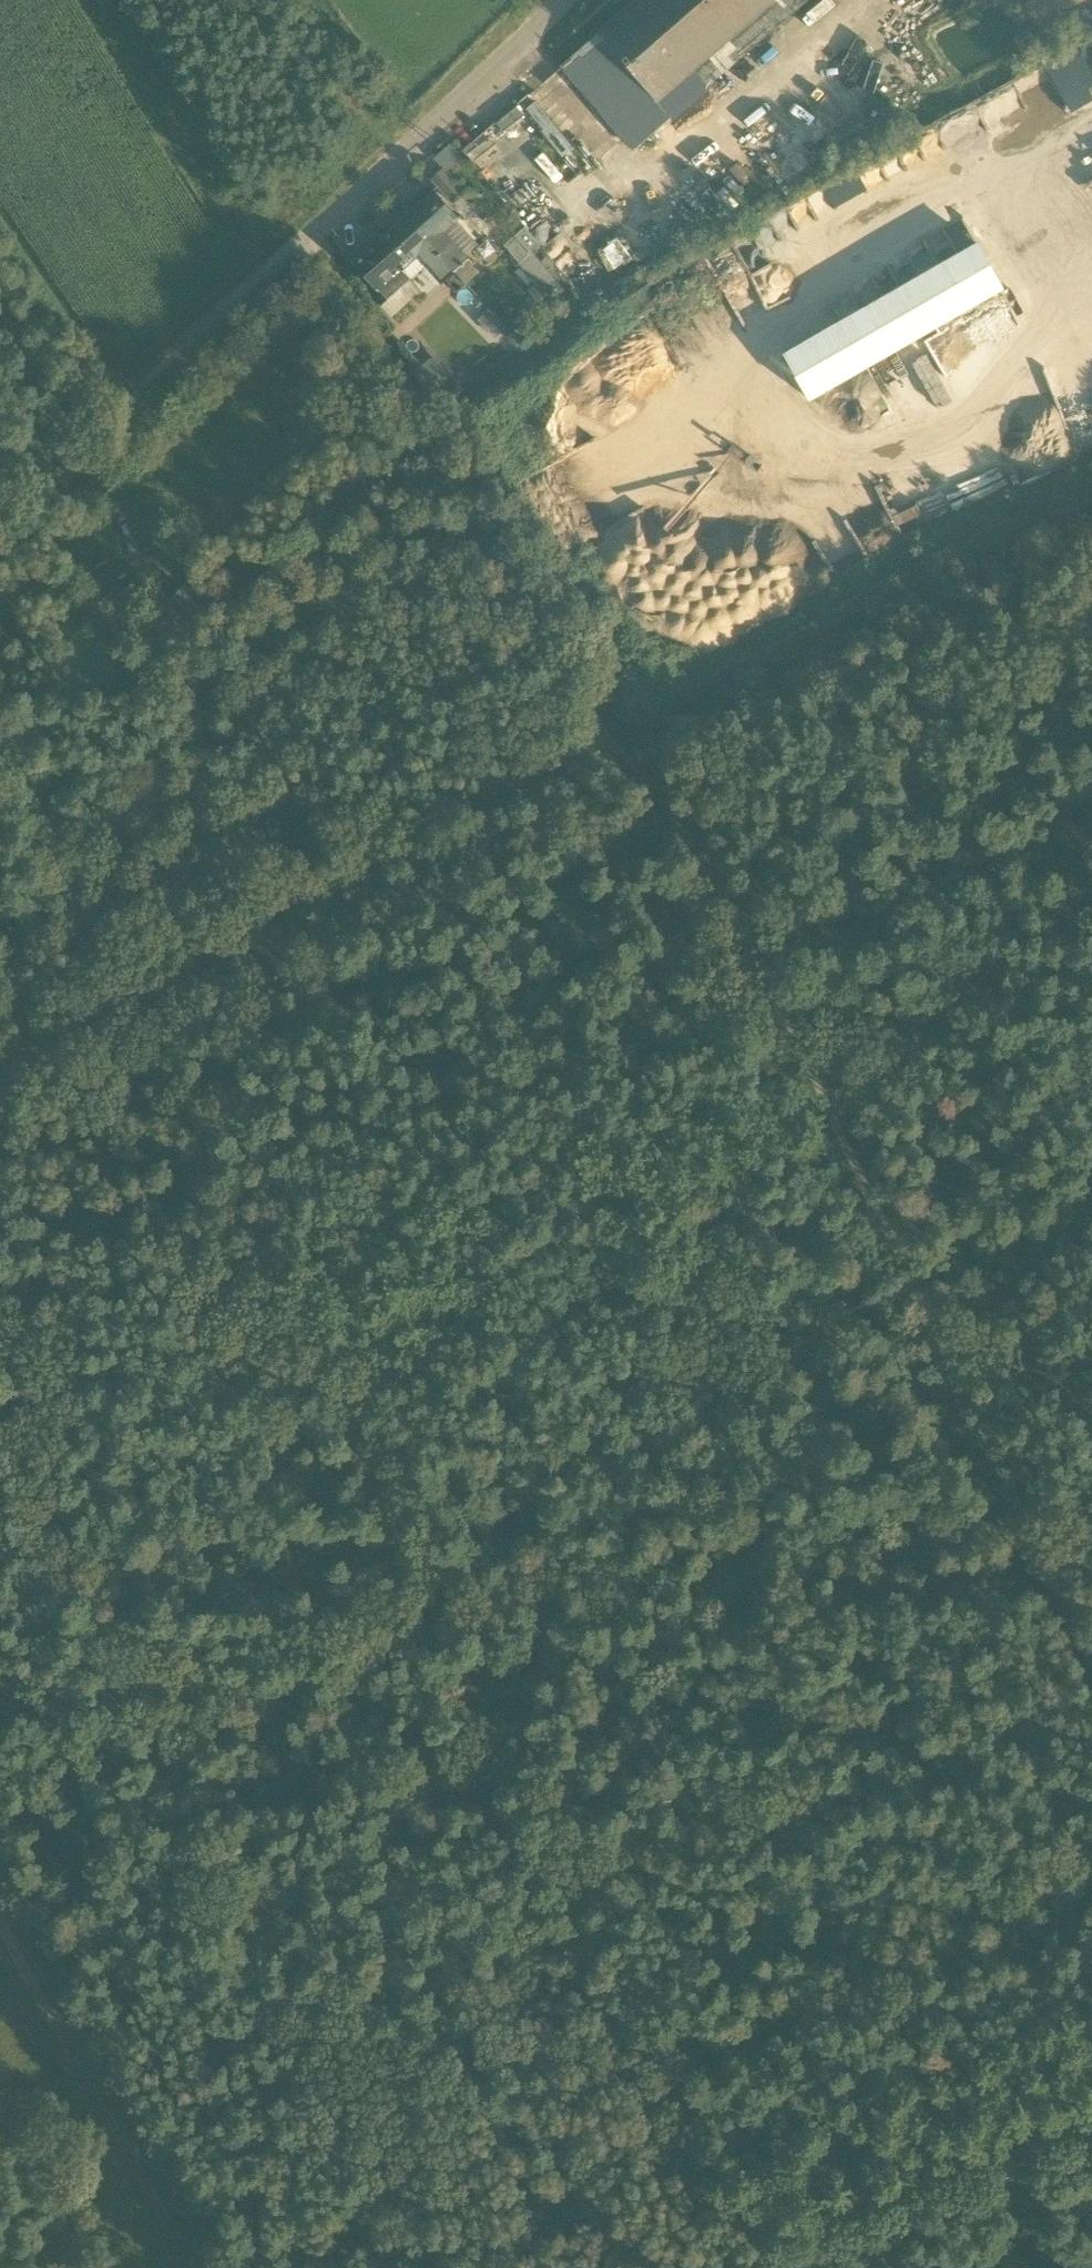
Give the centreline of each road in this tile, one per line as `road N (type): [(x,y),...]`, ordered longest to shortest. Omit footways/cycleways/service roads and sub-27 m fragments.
road 1 (track): [(327,222),(457,478),(626,776),(716,870),(1091,1665)]
road 2 (track): [(327,222),(0,531)]
road 3 (track): [(0,1913),(191,2267)]
road 4 (residential): [(567,0),(327,222)]
road 5 (track): [(134,398),(0,210)]
road 6 (track): [(319,0),(342,34),(359,100),(407,148)]

